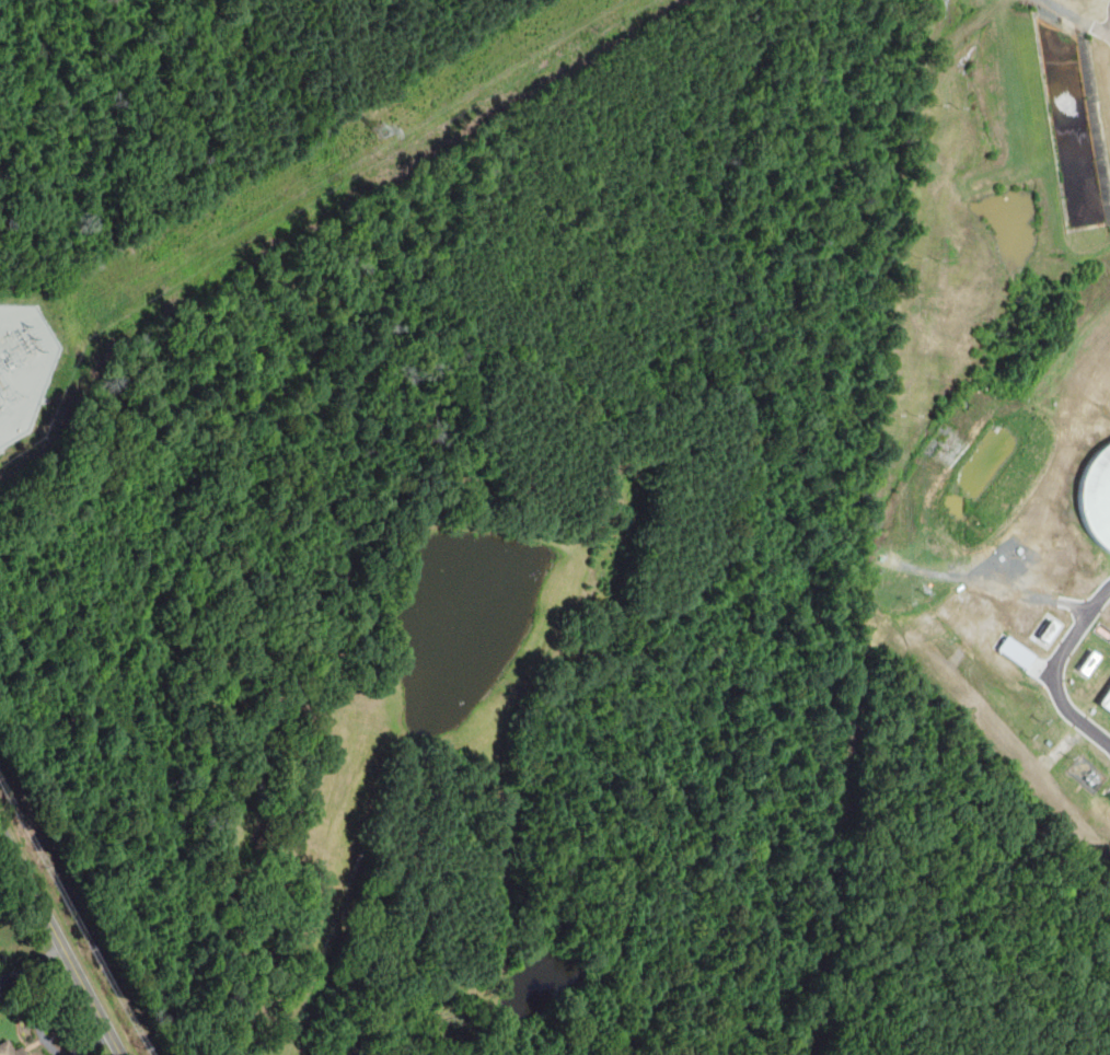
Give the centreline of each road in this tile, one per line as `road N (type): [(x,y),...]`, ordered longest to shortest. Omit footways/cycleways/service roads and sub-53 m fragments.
road 1 (residential): [(121,1054),(0,829)]

